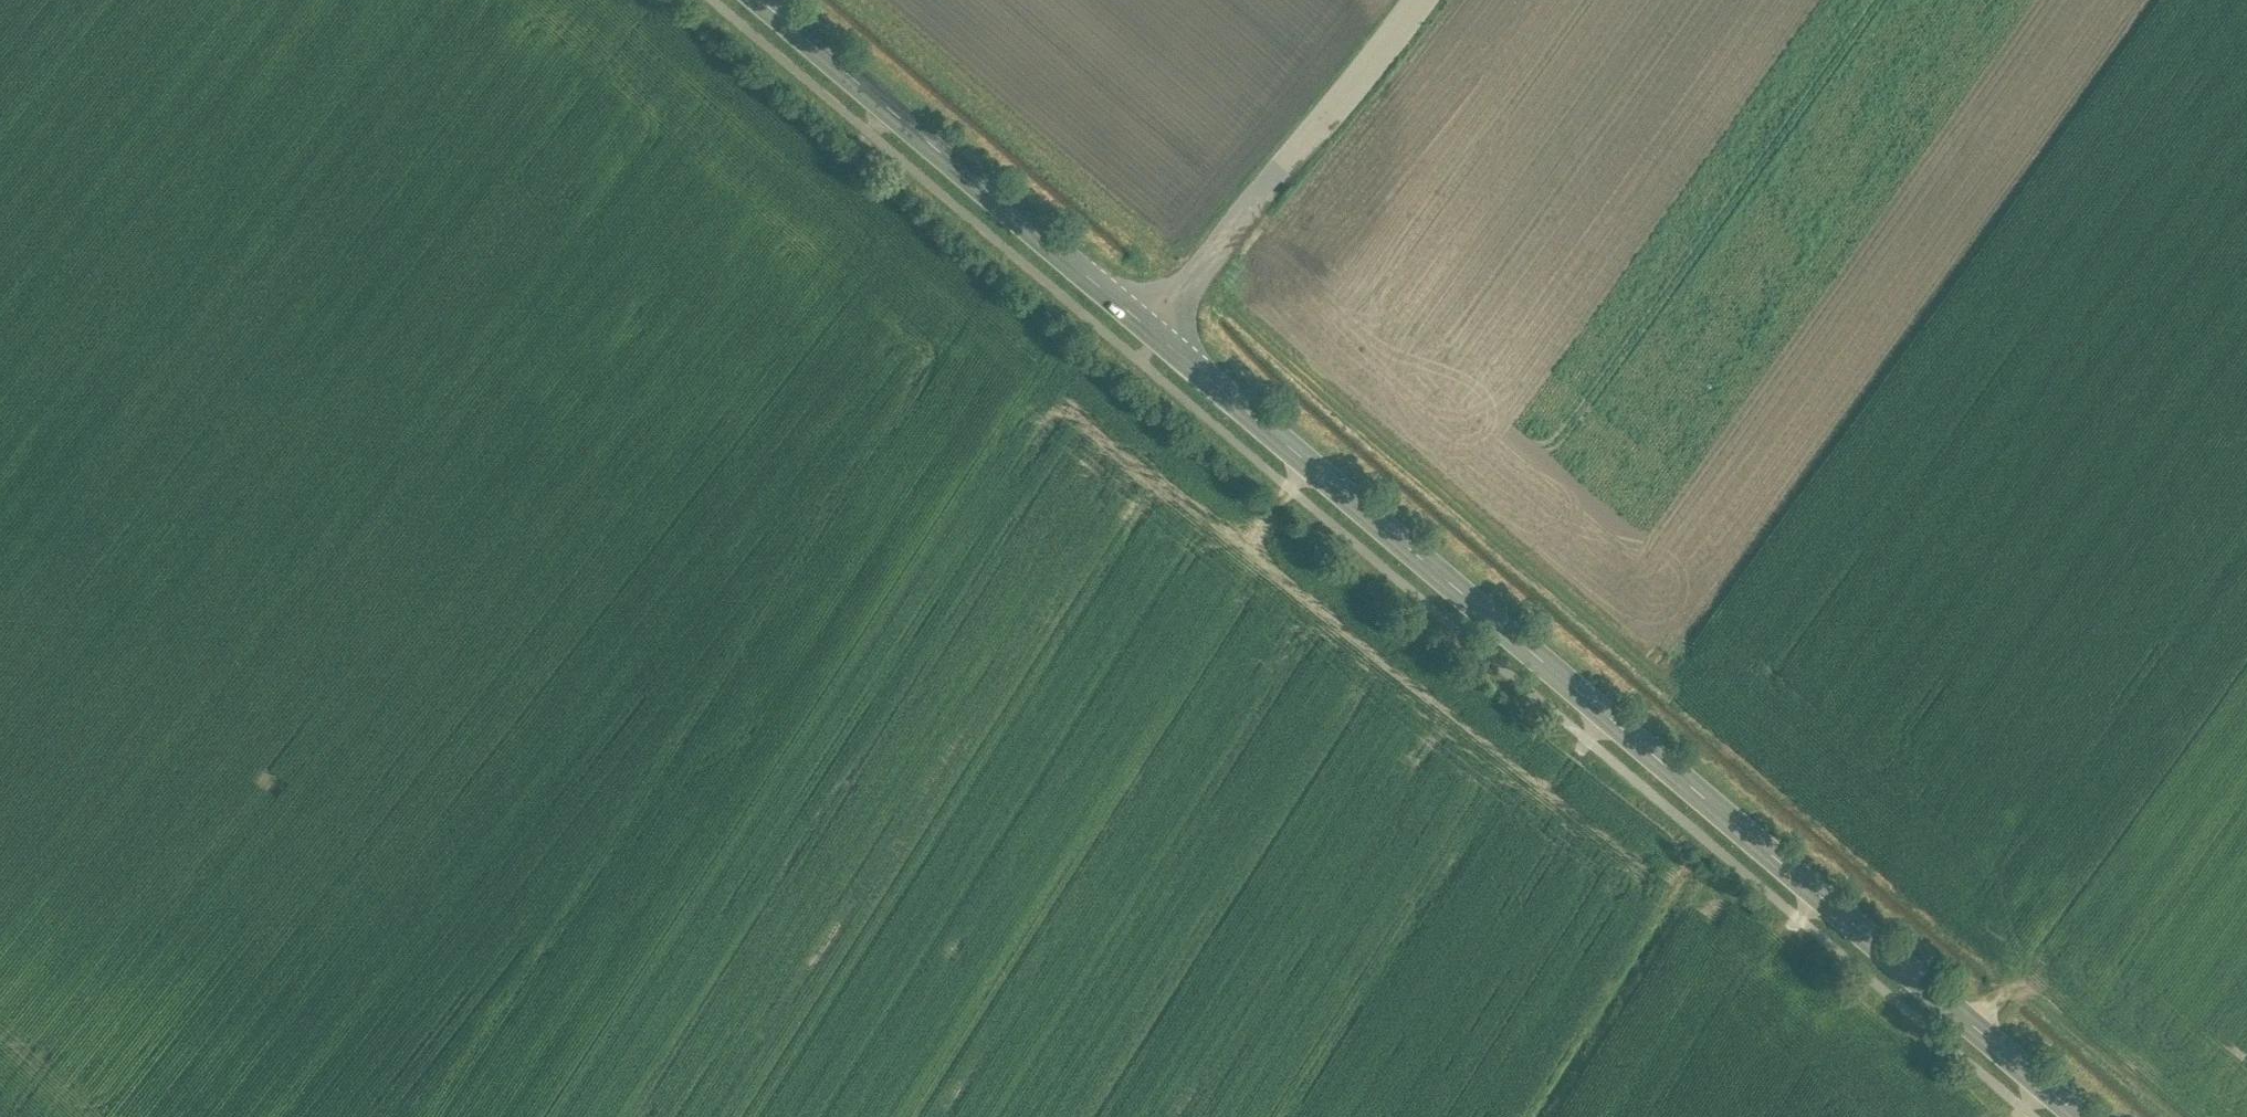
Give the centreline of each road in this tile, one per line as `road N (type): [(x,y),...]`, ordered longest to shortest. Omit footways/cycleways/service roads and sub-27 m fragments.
road 1 (secondary): [(2084,1116),(1158,336)]
road 2 (secondary): [(1158,336),(761,0)]
road 3 (unclassified): [(1158,336),(1404,0)]

